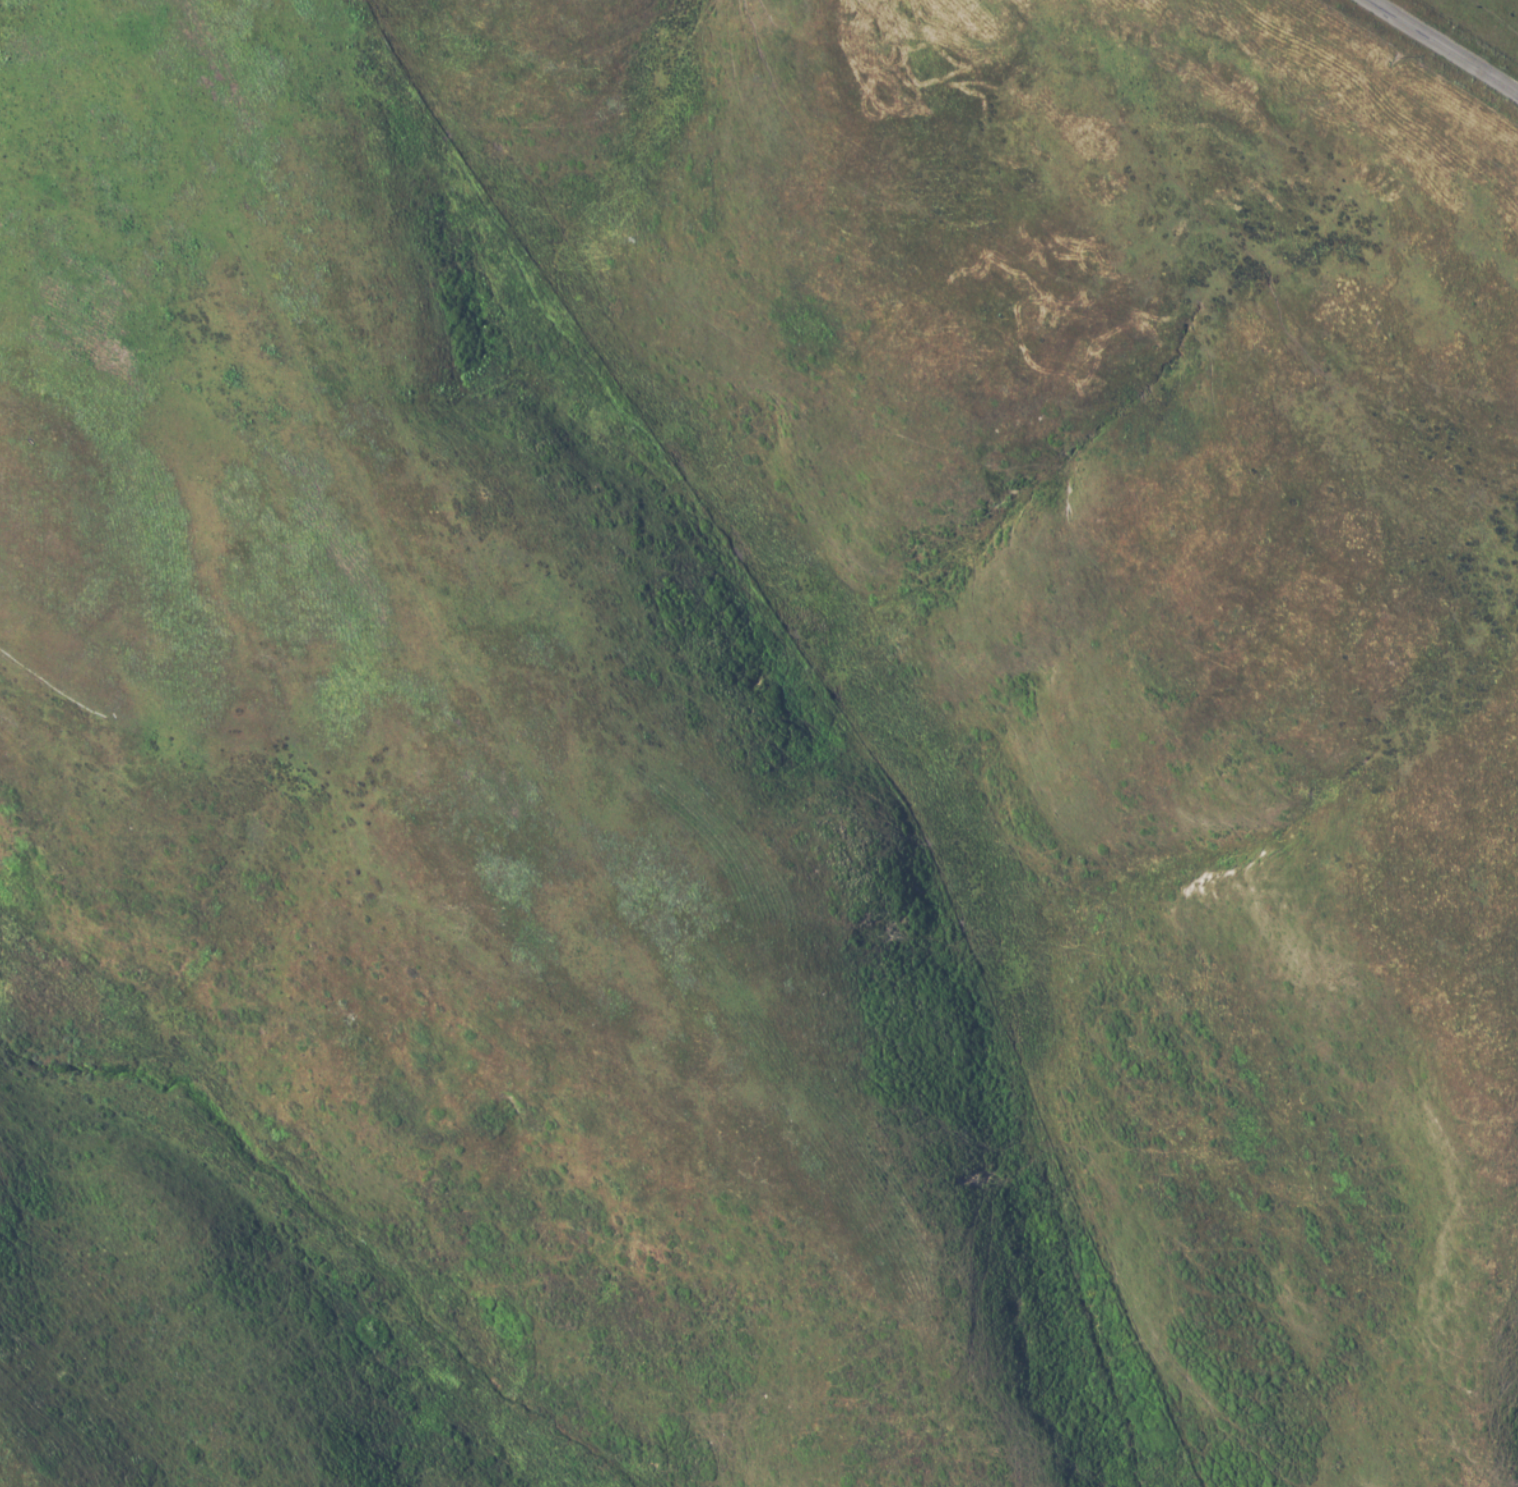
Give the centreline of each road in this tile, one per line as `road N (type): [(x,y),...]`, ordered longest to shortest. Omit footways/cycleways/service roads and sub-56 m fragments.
road 1 (residential): [(1517,91),(1367,0)]

